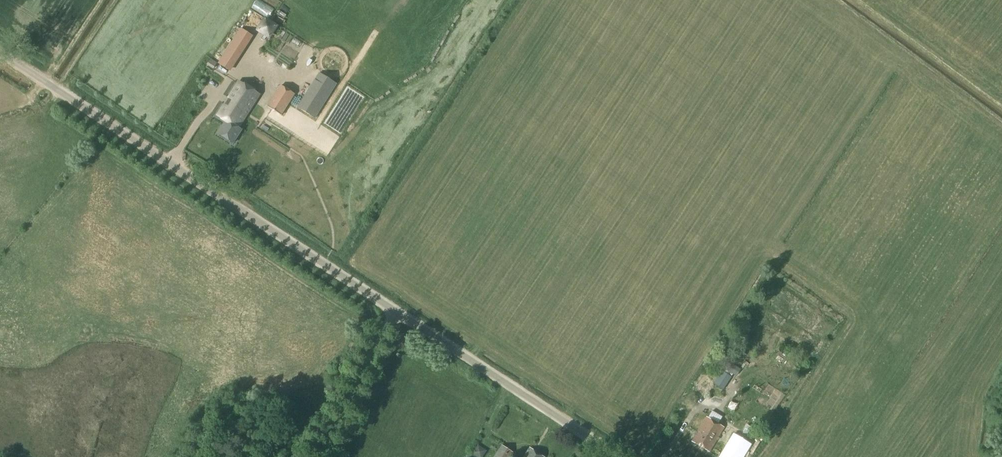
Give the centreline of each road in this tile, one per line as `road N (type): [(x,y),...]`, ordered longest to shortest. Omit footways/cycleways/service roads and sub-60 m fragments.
road 1 (unclassified): [(617,456),(0,53)]
road 2 (track): [(323,456),(395,312)]

